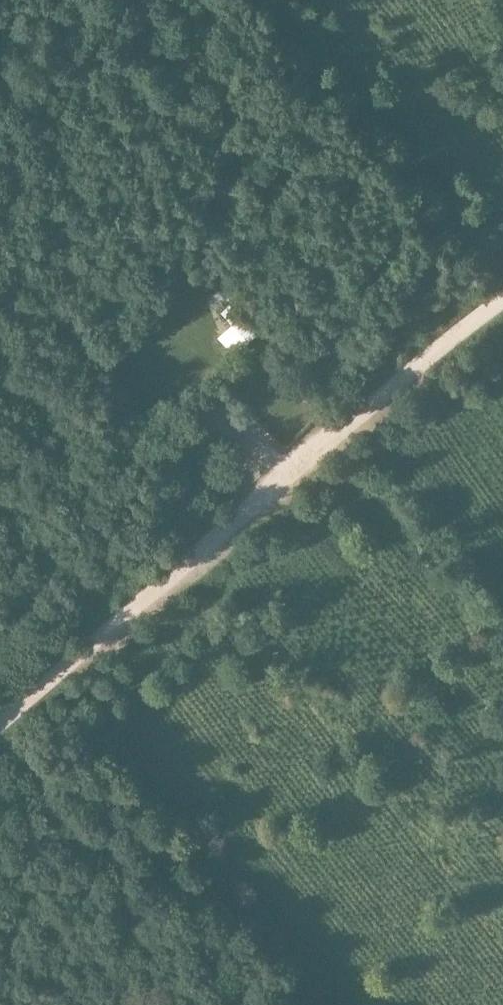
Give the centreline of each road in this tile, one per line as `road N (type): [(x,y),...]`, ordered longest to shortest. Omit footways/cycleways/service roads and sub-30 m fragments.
road 1 (track): [(0,722),(502,299)]

